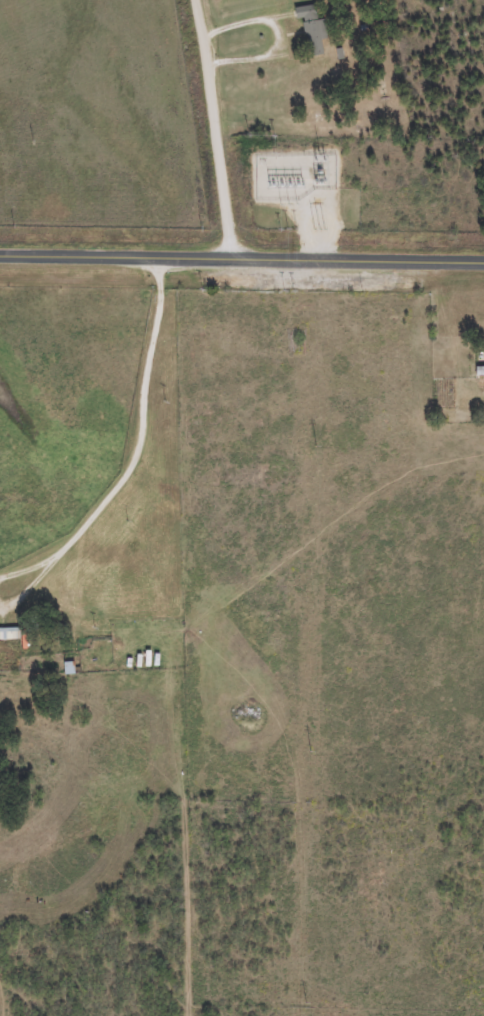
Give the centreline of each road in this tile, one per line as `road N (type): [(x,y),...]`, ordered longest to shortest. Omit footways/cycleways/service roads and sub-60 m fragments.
road 1 (residential): [(0,593),(104,507),(184,362),(177,319),(188,262),(130,0)]
road 2 (secondary): [(0,258),(483,264)]

